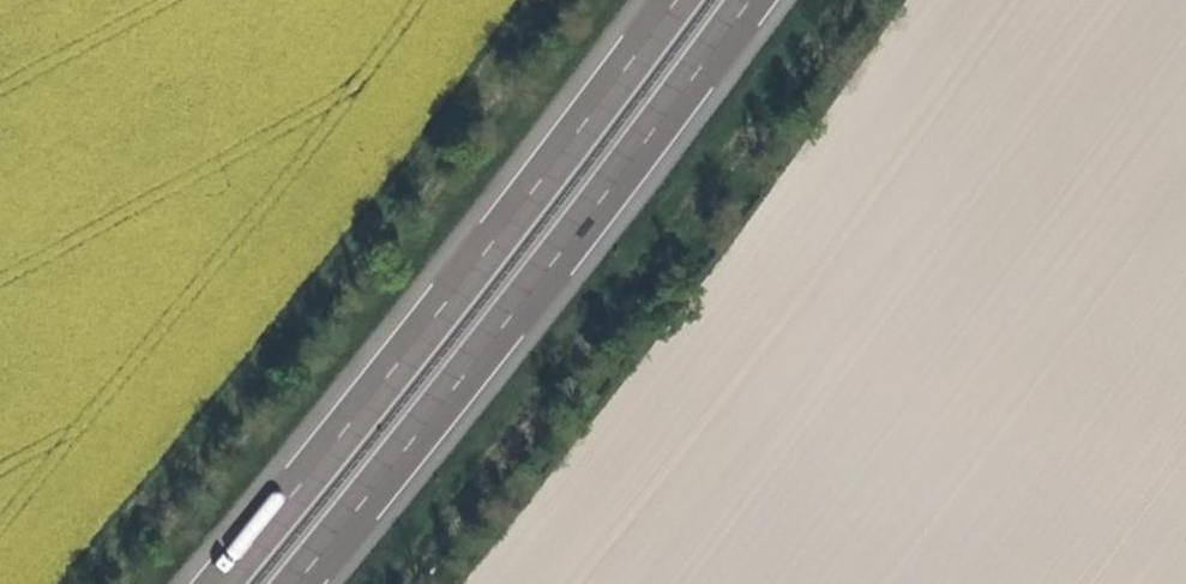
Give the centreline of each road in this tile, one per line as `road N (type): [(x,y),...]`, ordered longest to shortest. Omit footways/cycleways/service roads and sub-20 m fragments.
road 1 (motorway): [(672,0),(217,583)]
road 2 (motorway): [(296,583),(602,196),(743,0)]

